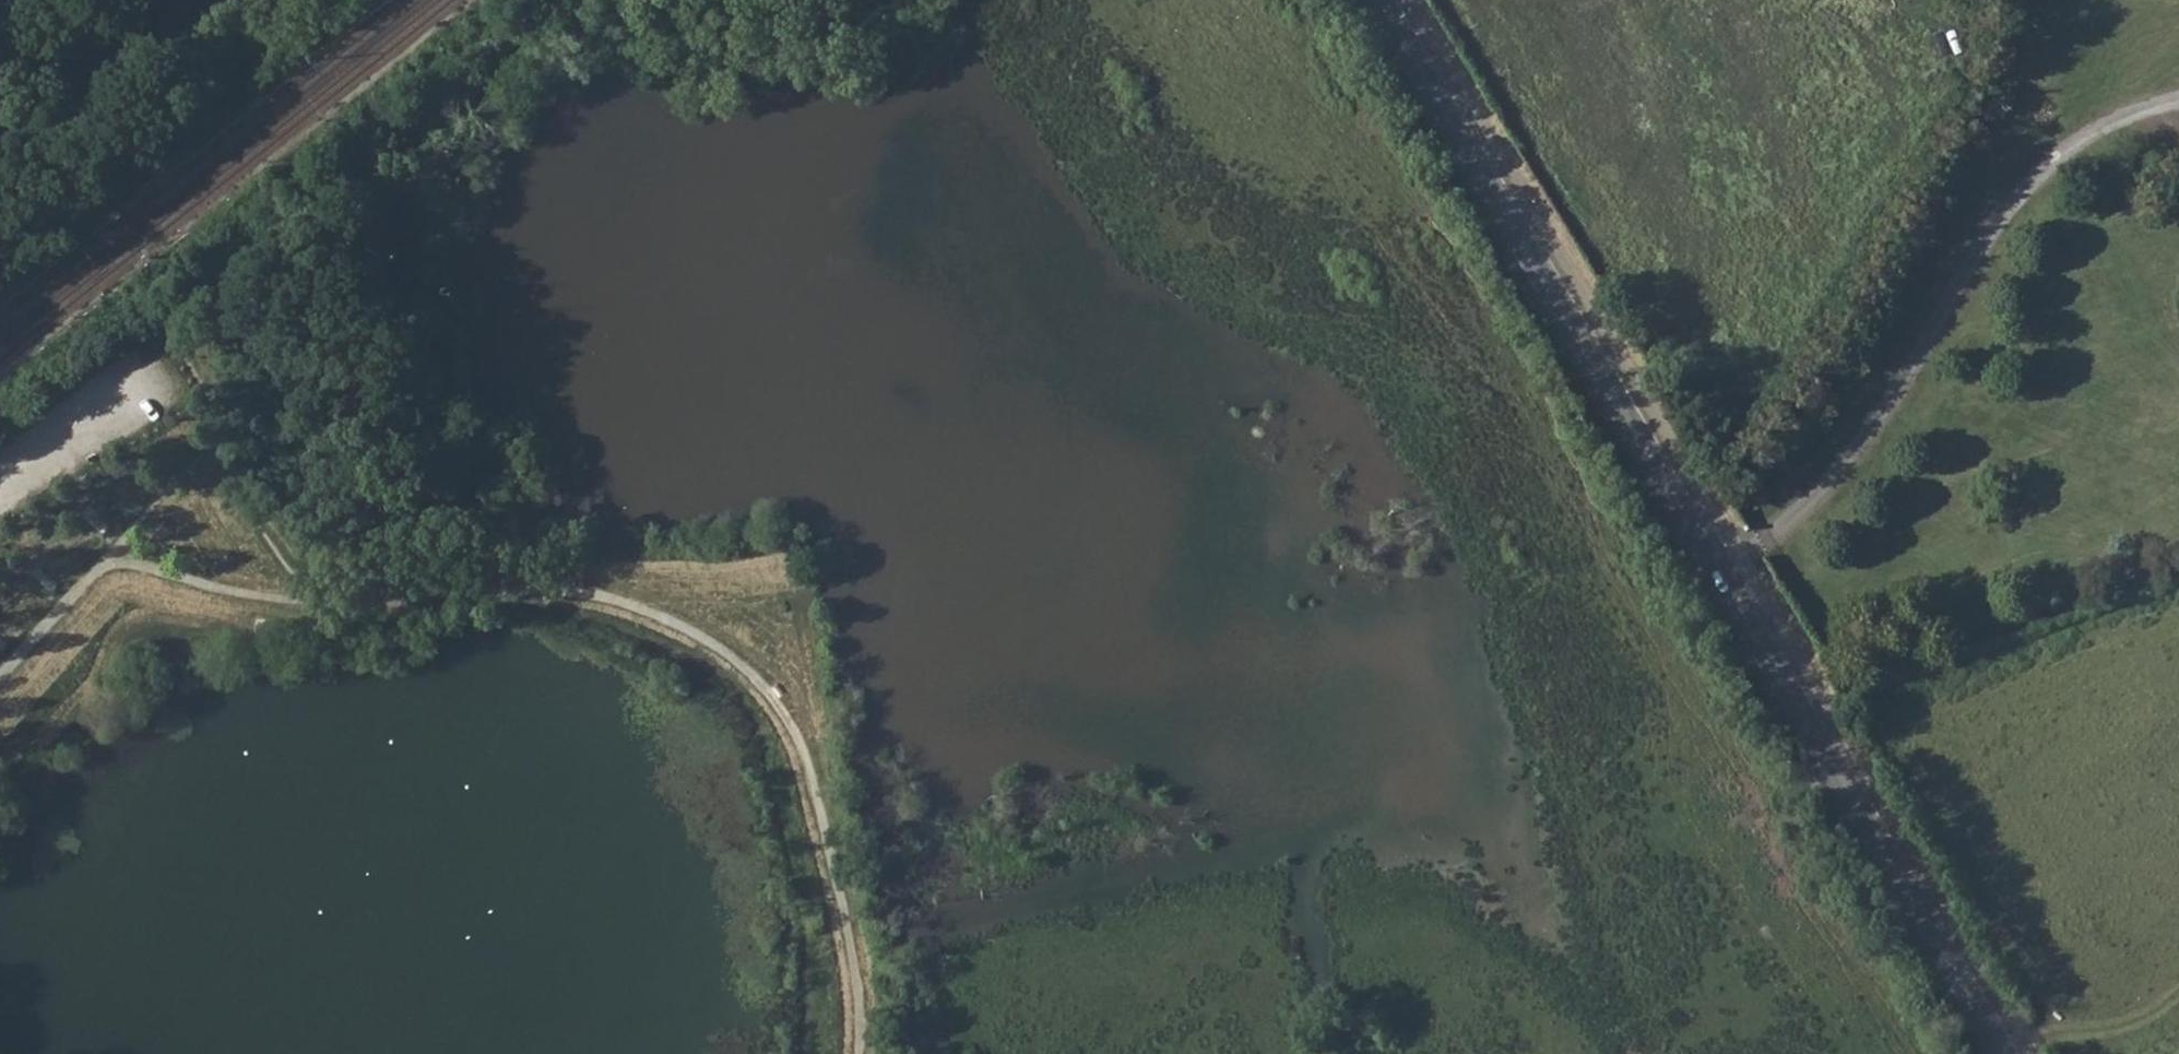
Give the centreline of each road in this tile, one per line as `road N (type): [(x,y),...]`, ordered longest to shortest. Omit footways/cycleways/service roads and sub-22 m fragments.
road 1 (tertiary): [(1386,0),(2009,1053)]
road 2 (residential): [(0,481),(94,410),(146,344)]

